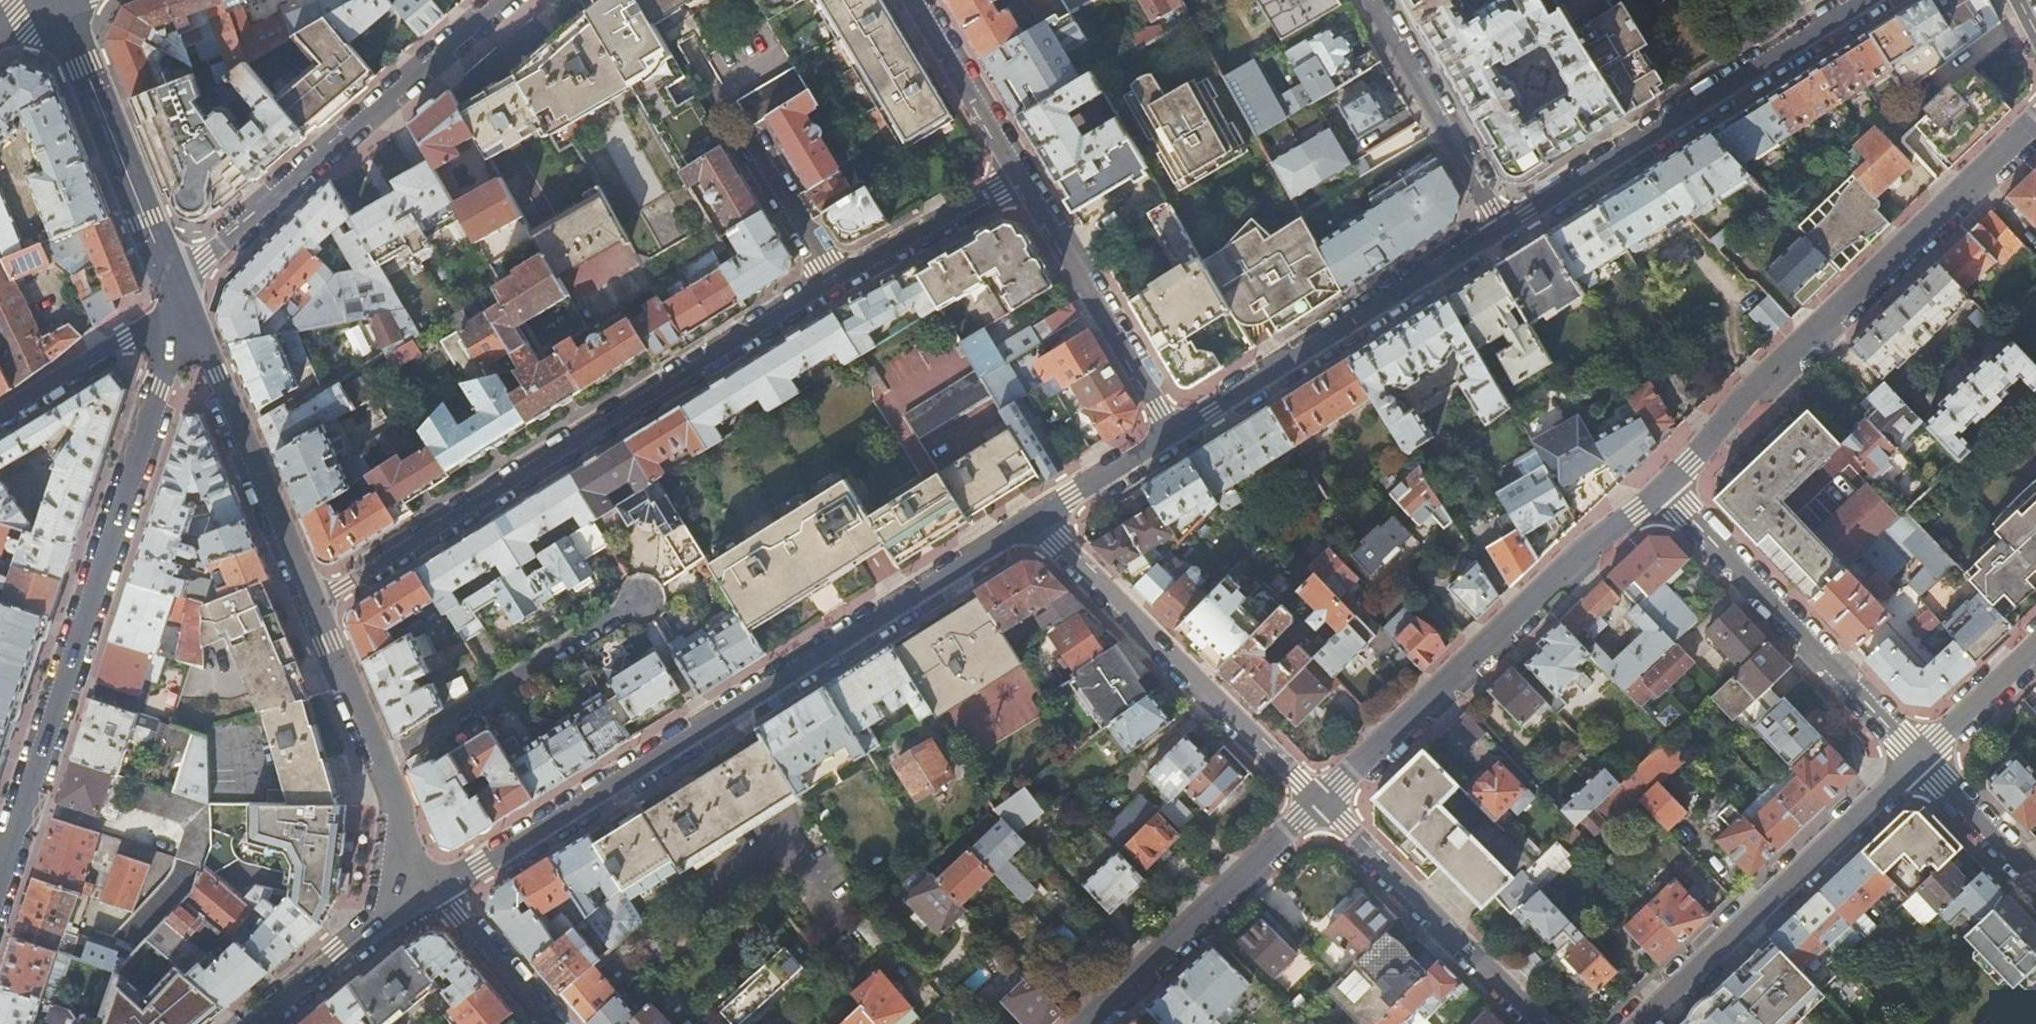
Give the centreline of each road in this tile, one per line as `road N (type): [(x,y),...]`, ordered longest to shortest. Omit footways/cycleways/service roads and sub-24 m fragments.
road 1 (residential): [(405,884),(475,869),(1033,519)]
road 2 (residential): [(314,613),(333,593),(830,281)]
road 3 (secondary): [(177,301),(162,389),(0,861)]
road 4 (residential): [(2035,122),(1744,396),(1664,490)]
road 5 (residential): [(1664,490),(1580,551),(1319,800)]
road 6 (residential): [(177,301),(208,260),(319,156),(502,0)]
road 7 (residential): [(1503,227),(1861,0)]
road 8 (residential): [(1033,519),(1319,800)]
road 9 (residential): [(1171,433),(1503,227)]
road 10 (residential): [(1916,759),(1638,1023)]
road 11 (residential): [(1916,759),(1664,490)]
road 12 (secondary): [(314,613),(177,301)]
road 13 (secondary): [(177,301),(57,0)]
road 14 (residential): [(1319,800),(1085,1023)]
road 15 (residential): [(1319,800),(1542,1023)]
road 16 (residential): [(1171,433),(1017,165)]
road 17 (residential): [(379,762),(635,601)]
road 18 (unclassified): [(830,281),(723,91),(777,60)]
road 19 (residential): [(1371,0),(1503,227)]
road 20 (residential): [(830,281),(999,191),(1017,165)]
road 21 (residential): [(177,301),(0,415)]
road 22 (secondary): [(257,1023),(382,919),(405,884)]
road 23 (residential): [(549,1023),(446,902),(405,884)]
road 24 (residential): [(1017,165),(913,0)]
road 25 (residential): [(2035,883),(1916,759)]
road 26 (residential): [(2035,646),(1916,759)]
road 27 (residential): [(1033,519),(1171,433)]
road 28 (secondary): [(379,762),(314,613)]
road 29 (secondary): [(405,884),(379,762)]

